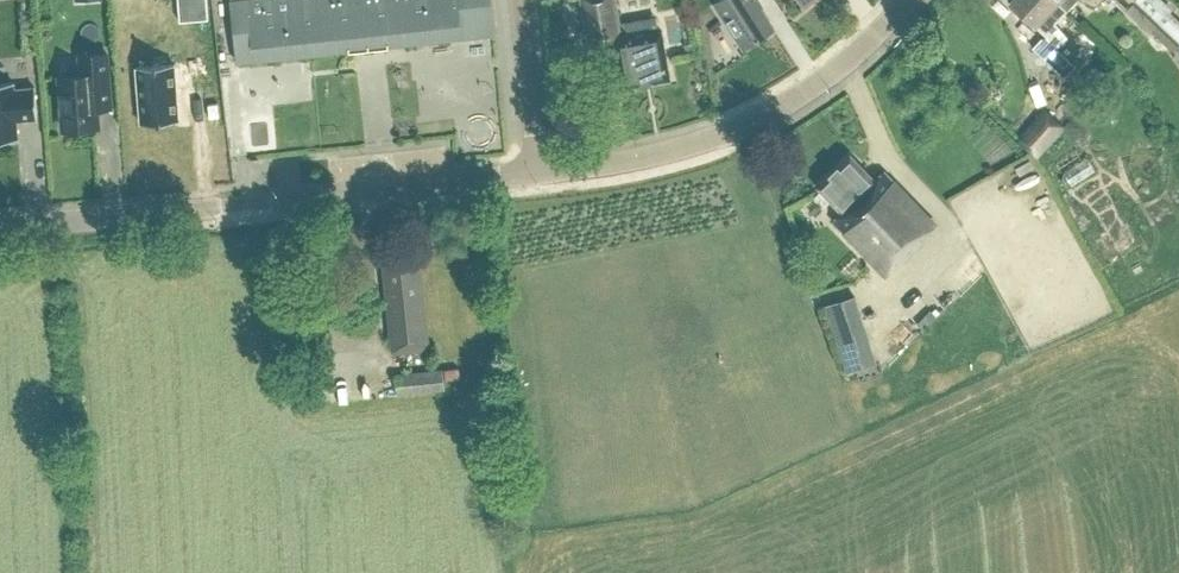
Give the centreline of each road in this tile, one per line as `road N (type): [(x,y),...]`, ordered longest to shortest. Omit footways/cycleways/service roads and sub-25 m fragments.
road 1 (tertiary): [(539,171),(0,229)]
road 2 (tertiary): [(582,167),(691,143),(768,112),(850,56),(906,0)]
road 3 (unclassified): [(534,128),(521,0)]

